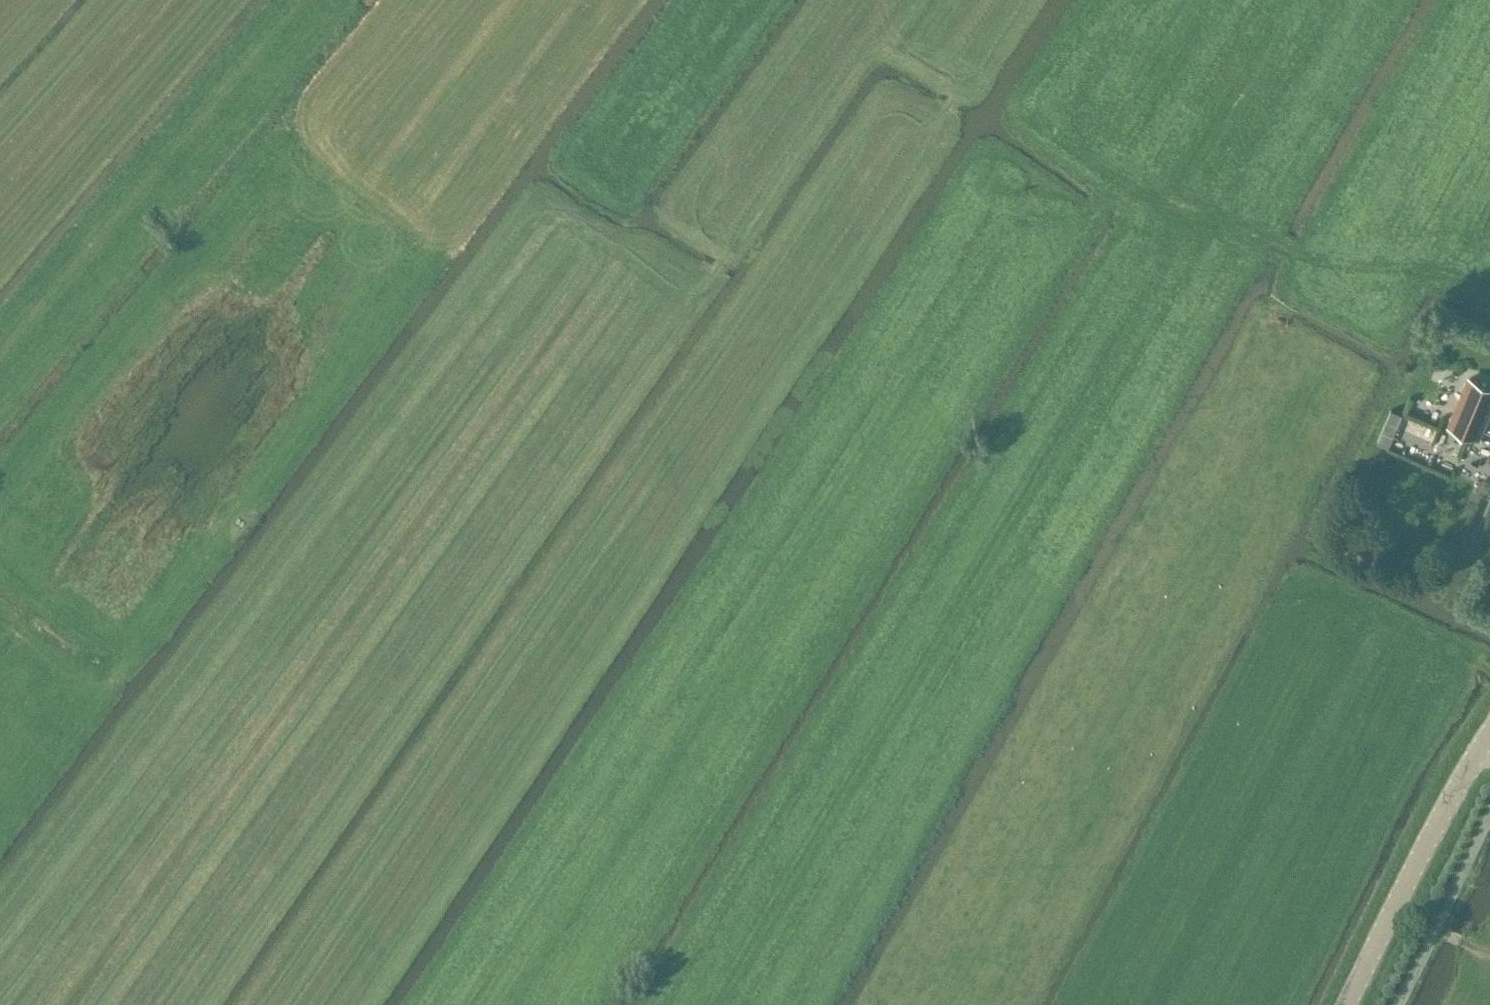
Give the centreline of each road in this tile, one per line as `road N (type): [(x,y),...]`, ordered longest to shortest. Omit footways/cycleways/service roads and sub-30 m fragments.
road 1 (unclassified): [(1349,1004),(1489,743)]

